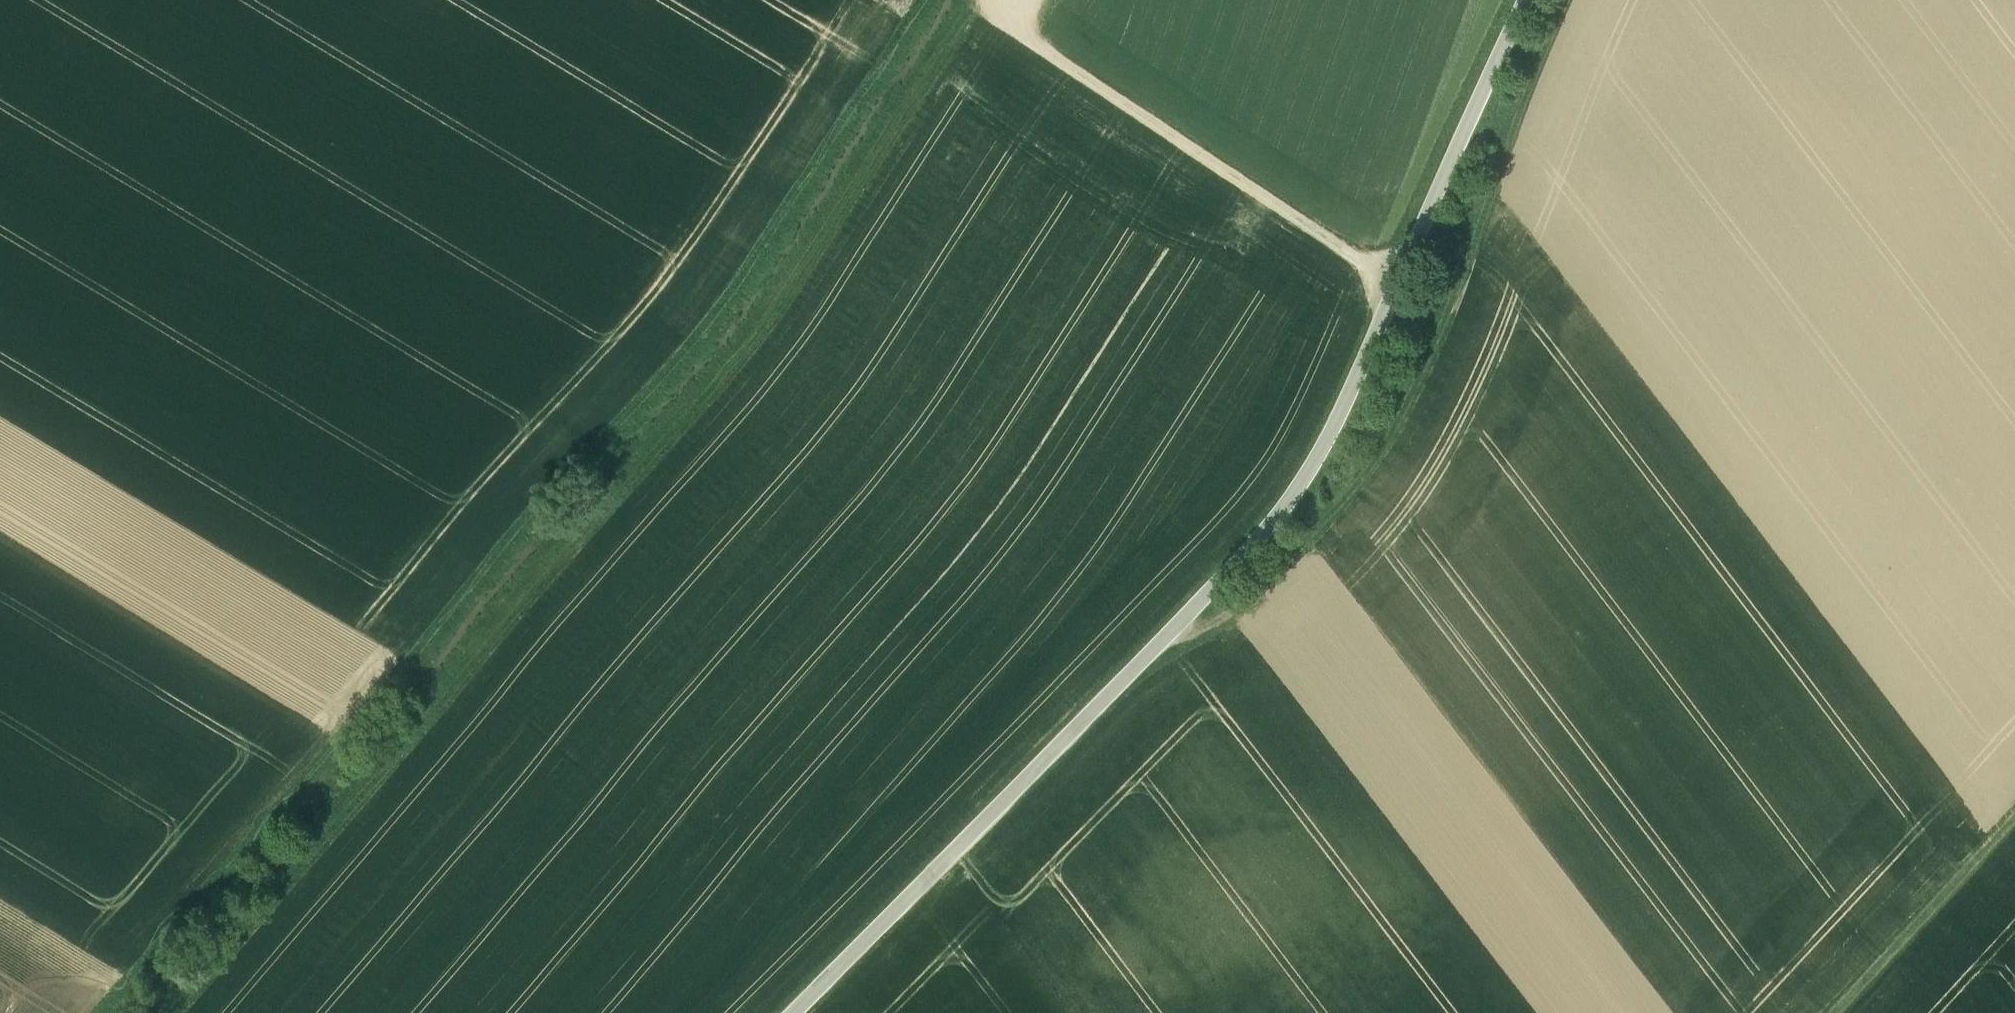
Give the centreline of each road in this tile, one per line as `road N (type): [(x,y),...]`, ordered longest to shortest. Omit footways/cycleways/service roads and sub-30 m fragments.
road 1 (track): [(106,1012),(725,298),(923,0)]
road 2 (unclassified): [(794,1012),(1164,641),(1292,499),(1323,451),(1524,0)]
road 3 (track): [(976,0),(1311,227)]
road 4 (track): [(1833,1012),(2014,818)]

